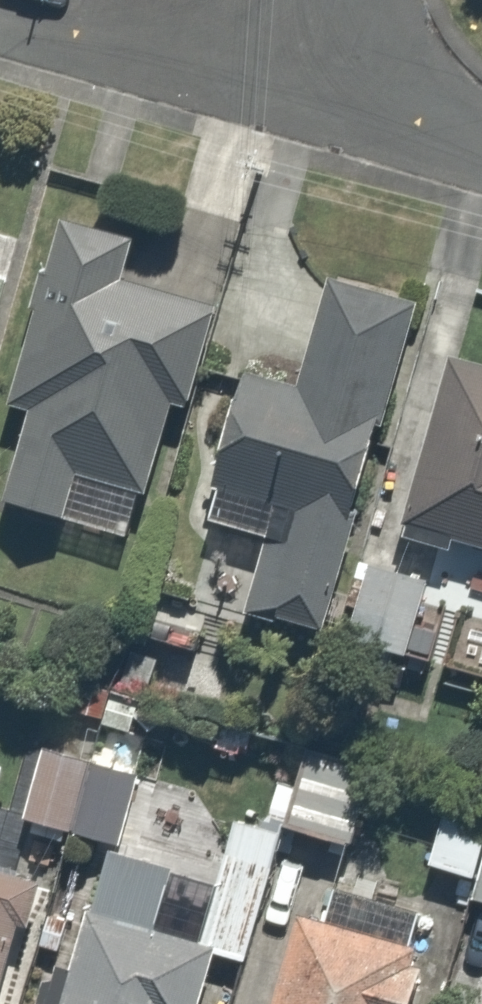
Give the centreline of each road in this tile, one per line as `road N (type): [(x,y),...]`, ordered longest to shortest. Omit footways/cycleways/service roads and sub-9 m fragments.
road 1 (residential): [(290,91),(0,10)]
road 2 (residential): [(481,145),(290,91)]

